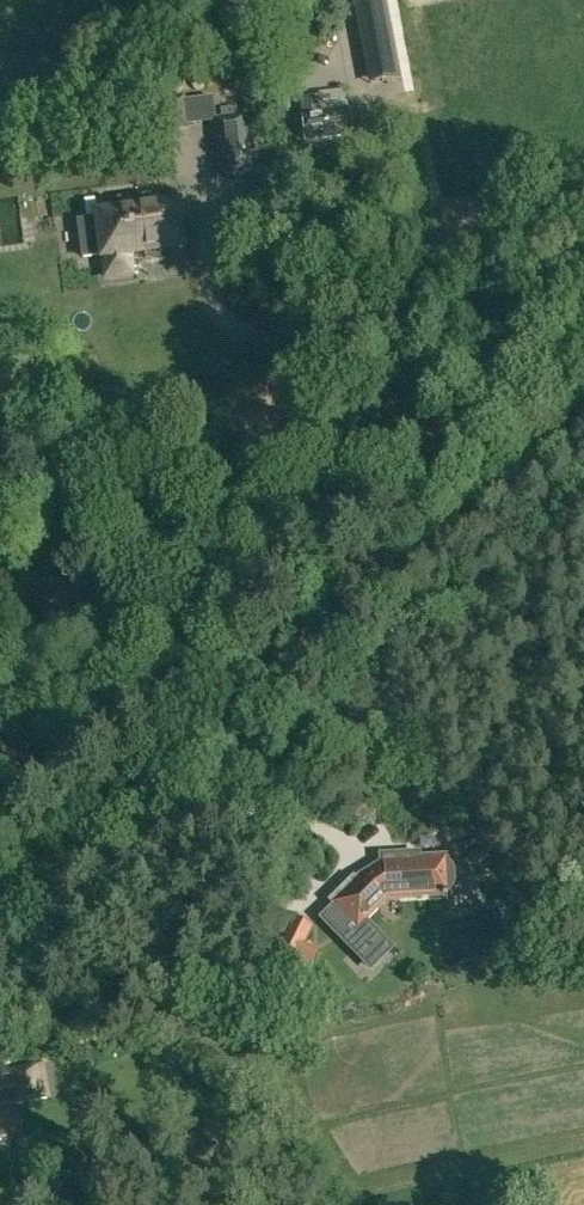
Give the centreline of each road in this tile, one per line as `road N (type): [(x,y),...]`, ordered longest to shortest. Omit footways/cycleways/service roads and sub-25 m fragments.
road 1 (track): [(0,944),(187,774),(283,673),(583,419)]
road 2 (track): [(412,0),(405,27),(474,378),(583,380)]

